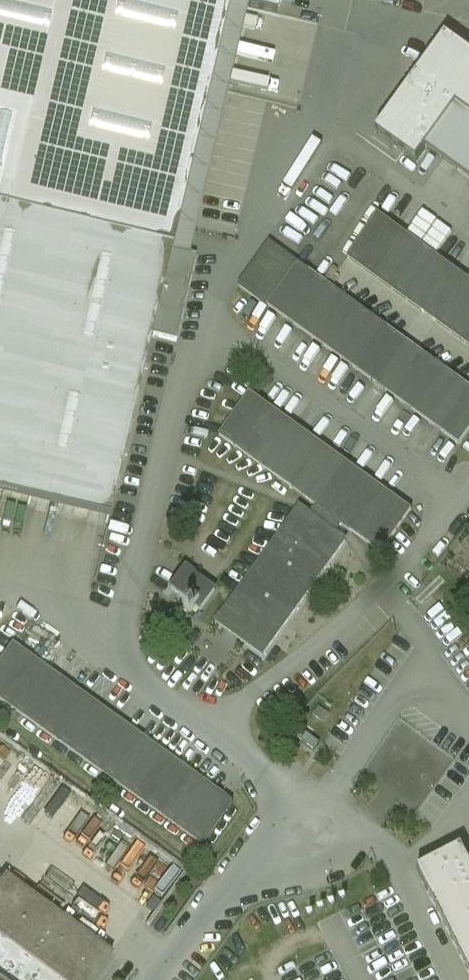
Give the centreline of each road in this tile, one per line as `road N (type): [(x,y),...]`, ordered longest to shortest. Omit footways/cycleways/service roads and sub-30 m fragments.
road 1 (track): [(288,796),(458,588)]
road 2 (unclassified): [(241,874),(332,861),(351,836),(348,810),(288,796)]
road 3 (unclassified): [(160,979),(241,874)]

